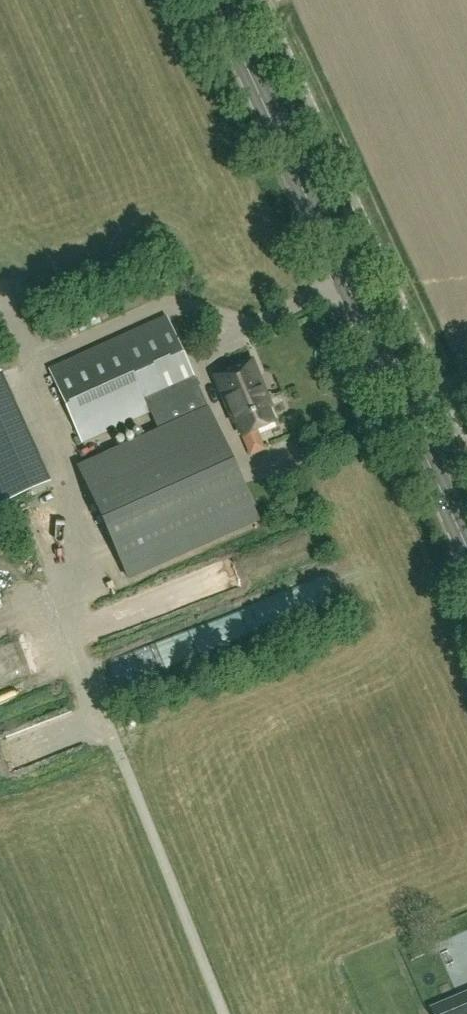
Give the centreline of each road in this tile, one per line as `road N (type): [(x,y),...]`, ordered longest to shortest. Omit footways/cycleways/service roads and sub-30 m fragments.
road 1 (secondary): [(466,550),(215,0)]
road 2 (track): [(118,749),(223,1013)]

